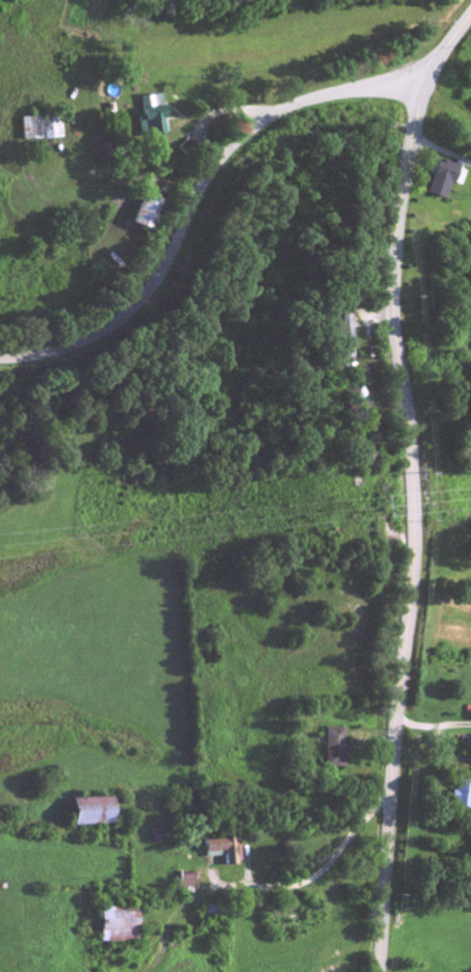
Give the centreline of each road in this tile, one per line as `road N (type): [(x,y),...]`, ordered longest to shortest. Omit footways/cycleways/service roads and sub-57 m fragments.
road 1 (secondary): [(379,971),(412,554),(389,280),(420,108),(438,63),(470,17)]
road 2 (residential): [(429,83),(321,96),(254,122),(208,173),(159,270),(125,311),(72,346),(0,360)]

